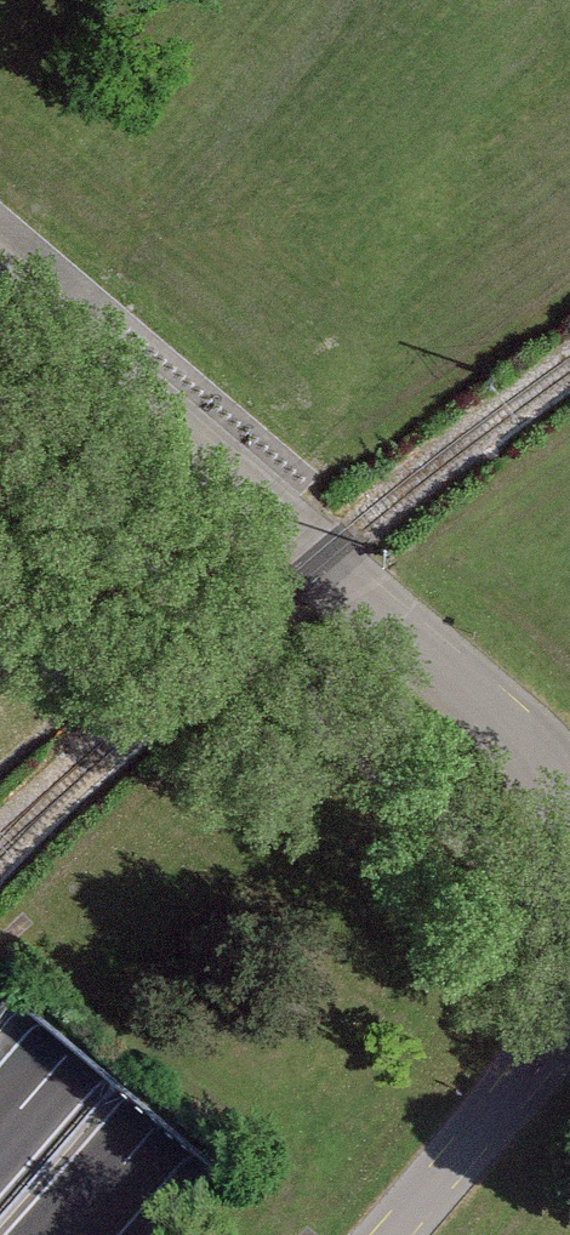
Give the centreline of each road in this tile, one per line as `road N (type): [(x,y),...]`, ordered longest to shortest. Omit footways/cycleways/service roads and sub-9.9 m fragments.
road 1 (motorway): [(569,411),(70,1053),(0,1131)]
road 2 (motorway): [(58,1234),(569,600)]
road 3 (unclassified): [(0,273),(94,348),(320,557),(545,774),(569,817)]
road 4 (unclassified): [(382,1234),(502,1104),(569,1003)]

